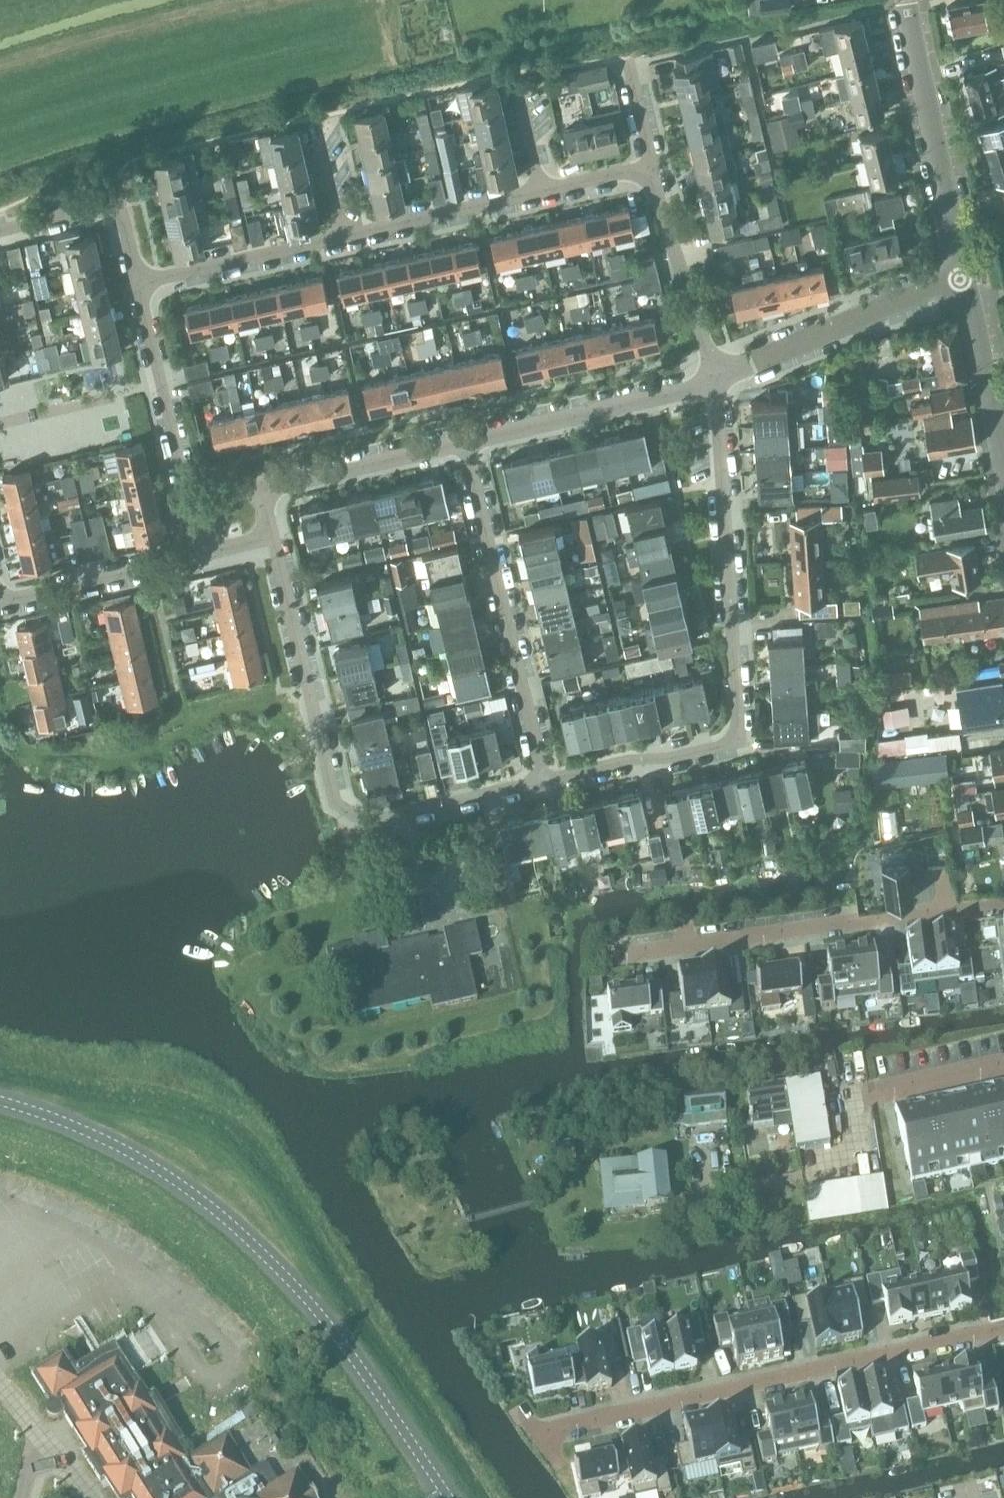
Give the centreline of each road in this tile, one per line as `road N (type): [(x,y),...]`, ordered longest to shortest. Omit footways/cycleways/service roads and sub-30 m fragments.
road 1 (tertiary): [(449,1497),(339,1339),(228,1220),(125,1150),(0,1101)]
road 2 (residential): [(551,782),(732,737),(741,726),(745,665),(719,378)]
road 3 (residential): [(281,542),(341,809),(356,825),(378,827),(551,782)]
road 4 (residential): [(535,1425),(1003,1329)]
road 5 (residential): [(618,955),(1003,907)]
road 6 (residential): [(551,782),(473,441)]
road 7 (tertiary): [(966,275),(906,0)]
road 8 (residential): [(719,378),(966,275)]
road 9 (residential): [(473,441),(719,378)]
road 10 (residential): [(195,507),(141,287)]
road 11 (residential): [(141,287),(354,238)]
road 12 (residential): [(719,378),(655,170)]
road 13 (tertiary): [(1003,487),(966,275)]
road 14 (residential): [(267,490),(473,441)]
road 15 (residential): [(2,600),(208,559)]
road 16 (residential): [(354,238),(549,194)]
road 17 (residential): [(0,230),(75,209),(112,211),(141,287)]
road 18 (track): [(183,717),(152,572)]

